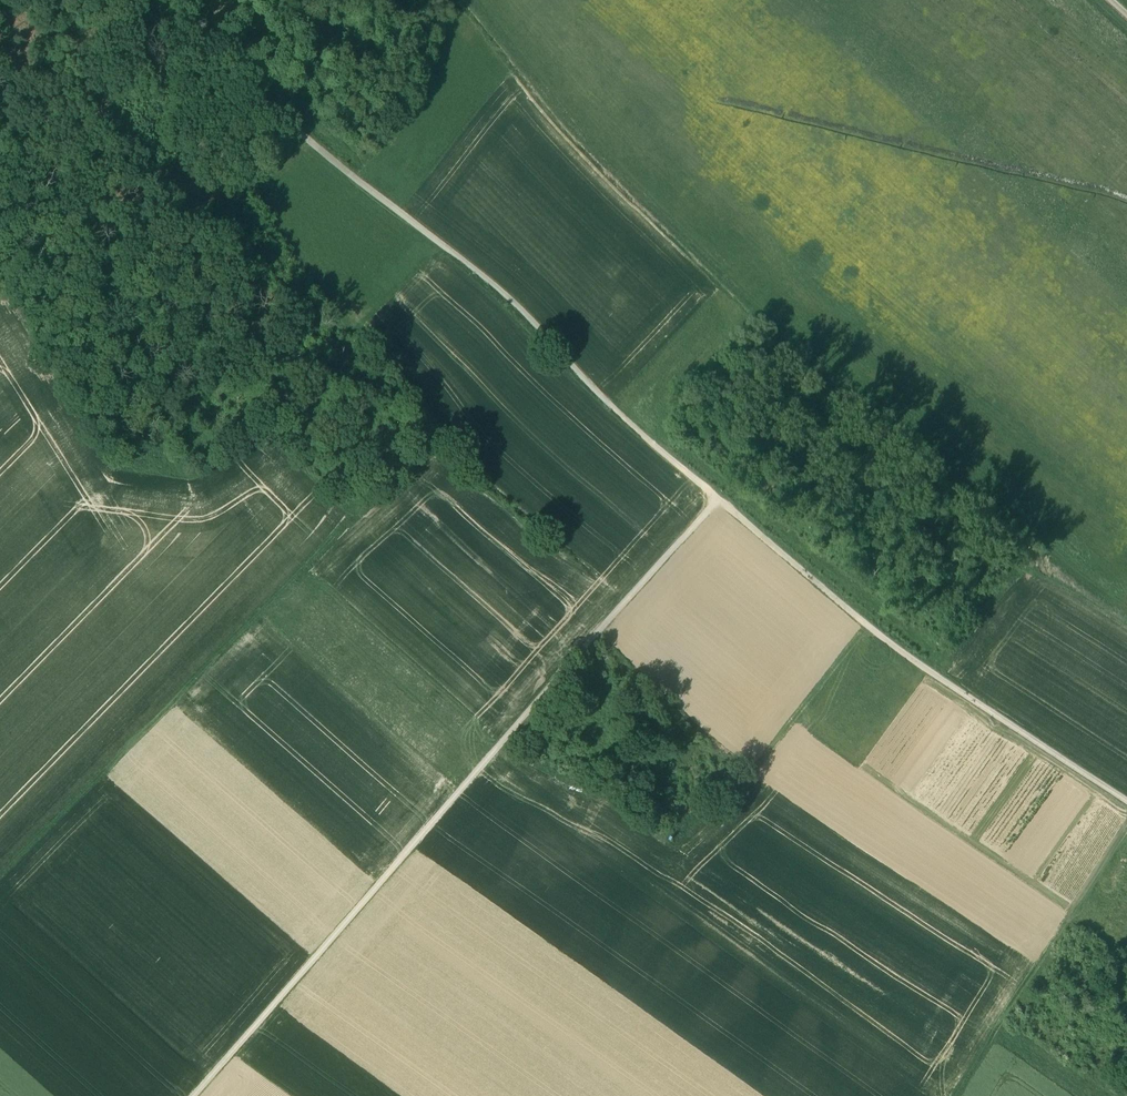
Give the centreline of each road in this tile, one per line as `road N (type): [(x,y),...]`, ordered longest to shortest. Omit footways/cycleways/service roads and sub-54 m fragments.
road 1 (track): [(1126,806),(874,633),(621,416),(516,301),(238,74),(185,0)]
road 2 (track): [(477,0),(602,148),(778,327),(879,416),(1126,608)]
road 3 (track): [(209,1095),(727,506)]
road 4 (track): [(0,895),(443,449)]
road 5 (track): [(512,747),(603,780),(705,836),(874,633)]
road 6 (track): [(970,1095),(1126,850)]

